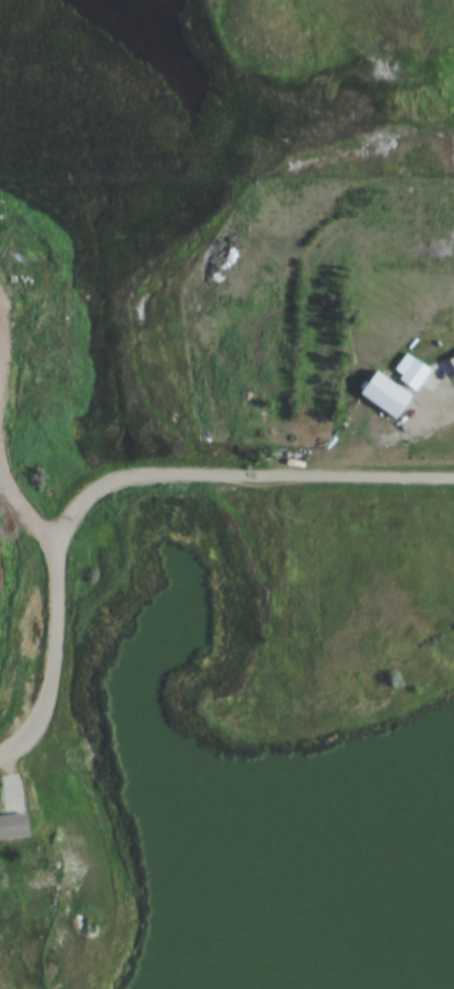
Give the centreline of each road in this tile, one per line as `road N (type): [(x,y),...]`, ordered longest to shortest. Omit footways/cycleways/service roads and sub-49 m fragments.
road 1 (residential): [(0,757),(25,740),(47,708),(59,541),(69,516),(95,491),(126,478),(453,478)]

